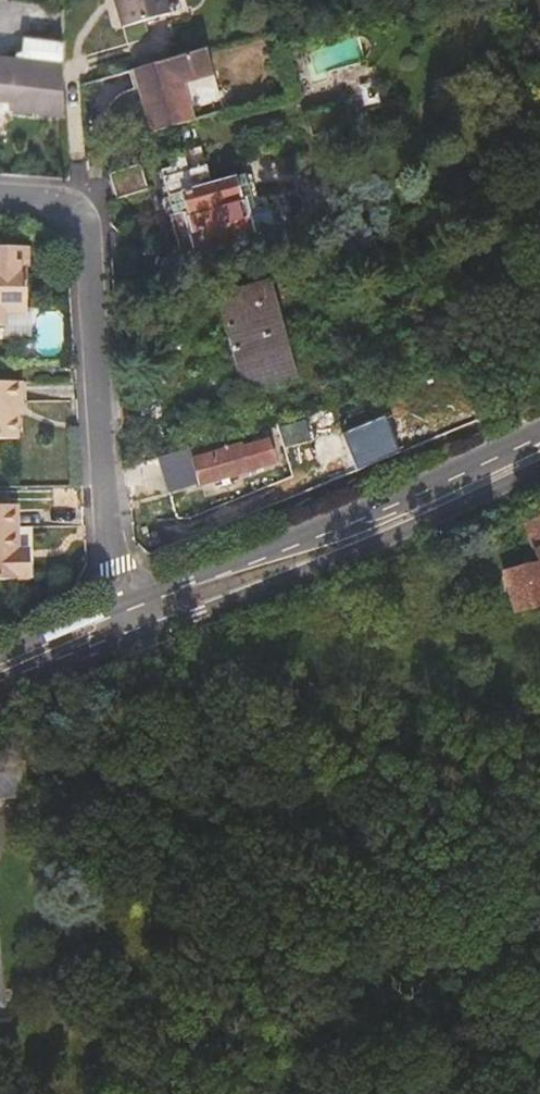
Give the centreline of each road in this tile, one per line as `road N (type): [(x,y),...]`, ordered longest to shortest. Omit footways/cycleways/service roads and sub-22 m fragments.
road 1 (residential): [(0,194),(68,203),(85,219),(103,470),(124,605)]
road 2 (secondary): [(539,431),(378,506),(124,605)]
road 3 (secondary): [(137,636),(416,531),(539,471)]
road 4 (secondary): [(0,684),(137,636)]
road 5 (secondary): [(124,605),(0,658)]

